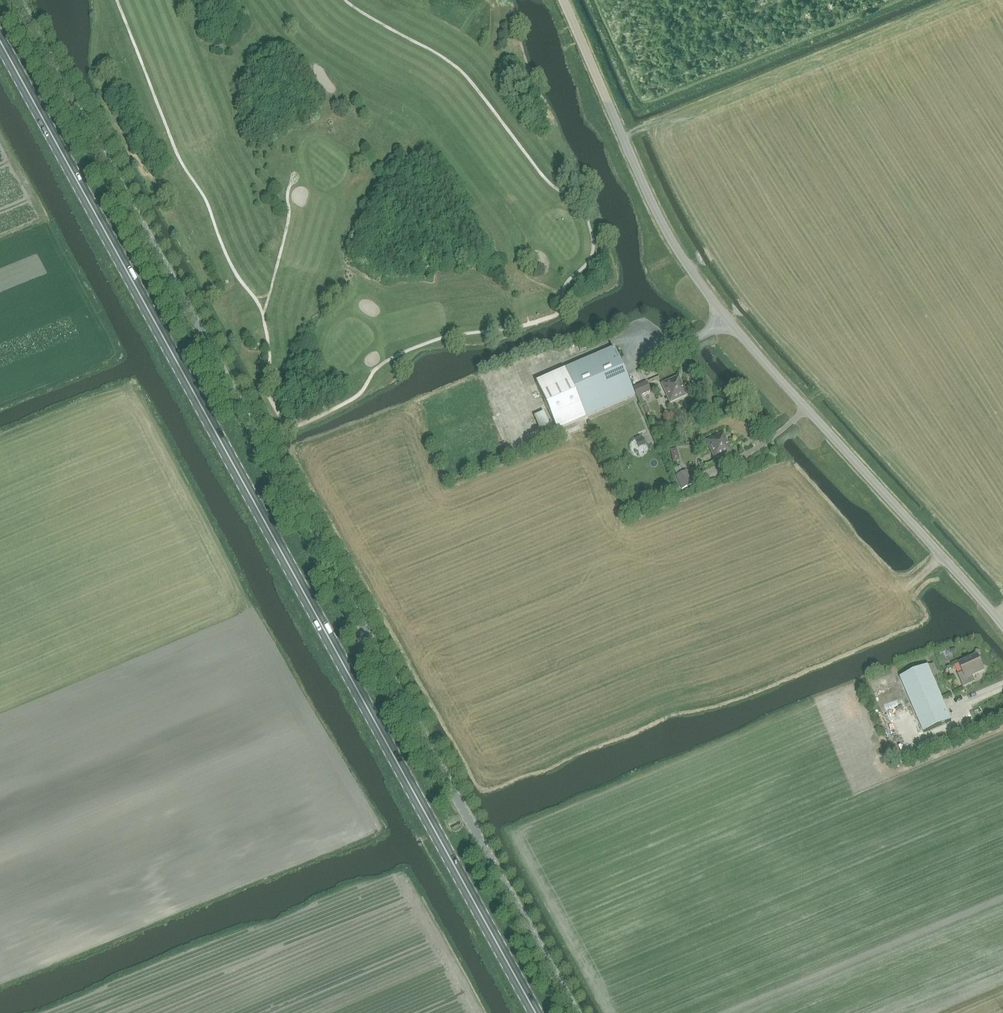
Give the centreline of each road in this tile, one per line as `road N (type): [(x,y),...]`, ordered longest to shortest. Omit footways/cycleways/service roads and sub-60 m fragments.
road 1 (unclassified): [(584,1012),(25,0)]
road 2 (primary): [(541,1012),(0,36)]
road 3 (unclassified): [(1002,624),(690,268),(664,230),(563,0)]

